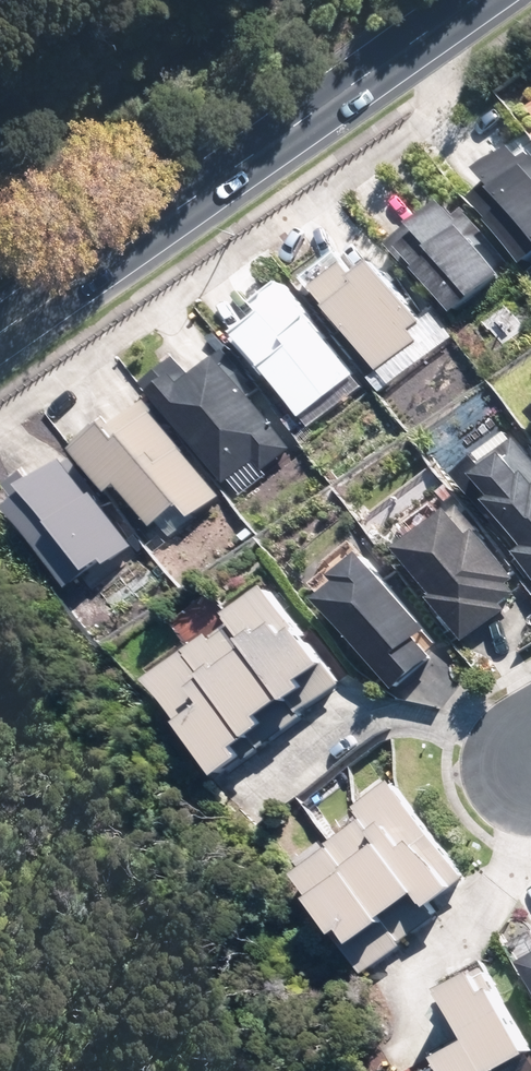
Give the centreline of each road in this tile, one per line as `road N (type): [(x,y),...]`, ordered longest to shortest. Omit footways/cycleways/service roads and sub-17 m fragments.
road 1 (secondary): [(465,0),(0,332)]

